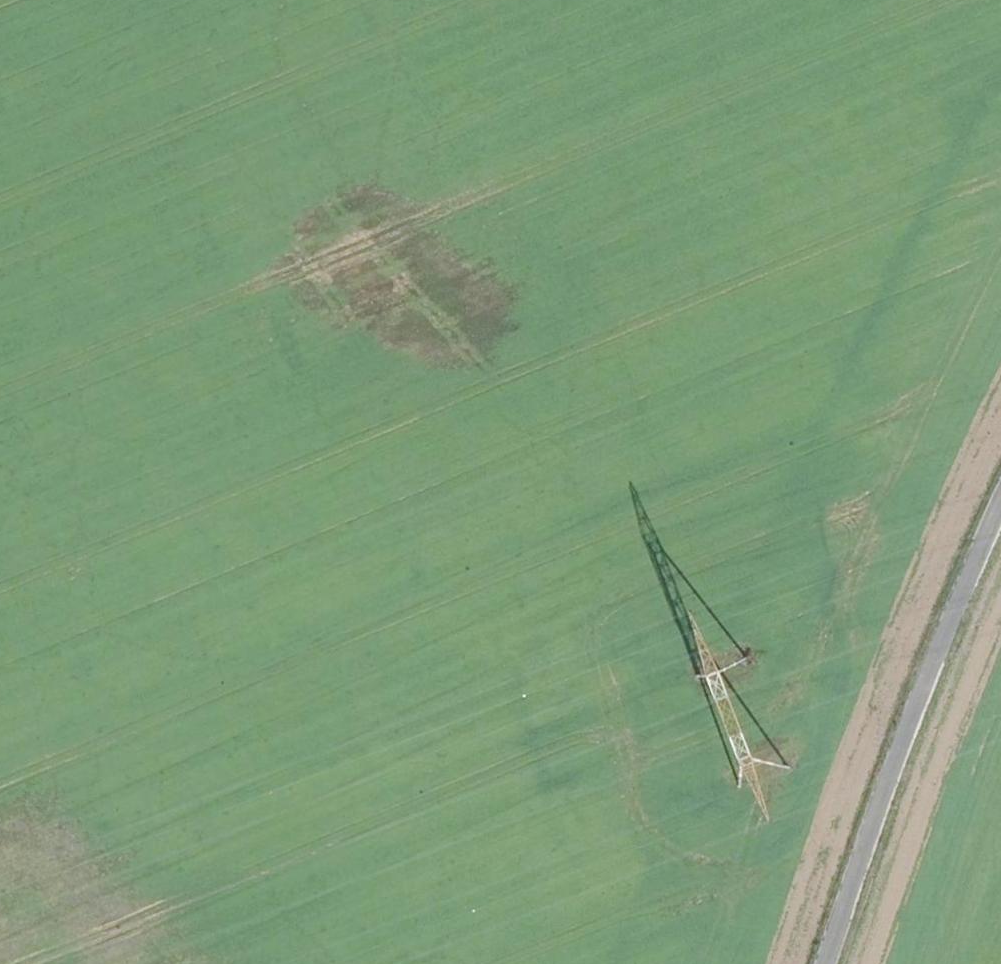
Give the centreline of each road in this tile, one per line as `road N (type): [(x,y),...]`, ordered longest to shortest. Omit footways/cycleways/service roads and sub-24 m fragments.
road 1 (unclassified): [(818,963),(921,676),(1000,486)]

